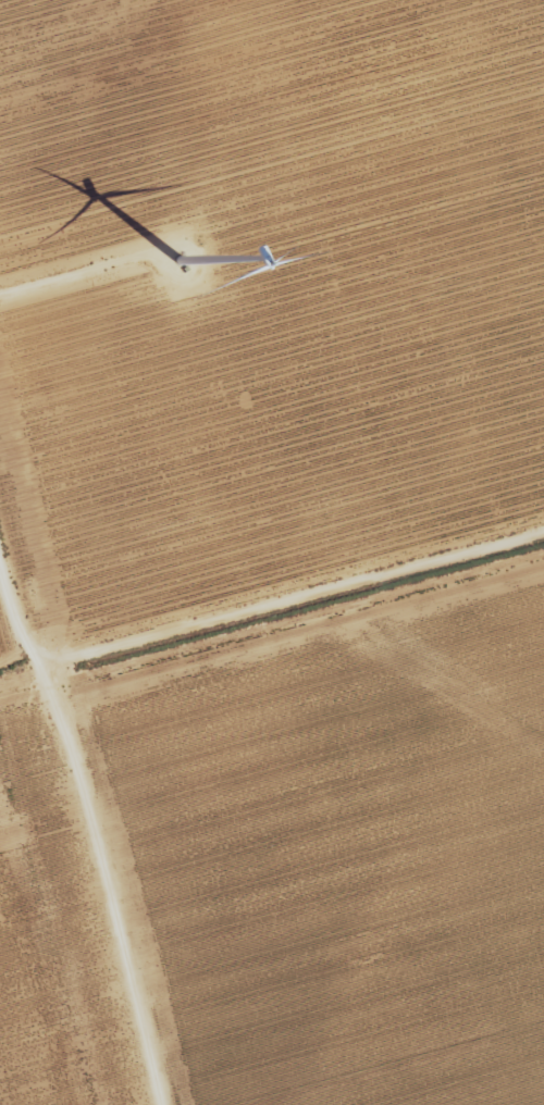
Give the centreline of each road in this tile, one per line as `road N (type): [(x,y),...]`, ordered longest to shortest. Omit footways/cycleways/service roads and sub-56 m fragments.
road 1 (track): [(0,576),(67,735),(161,1104)]

